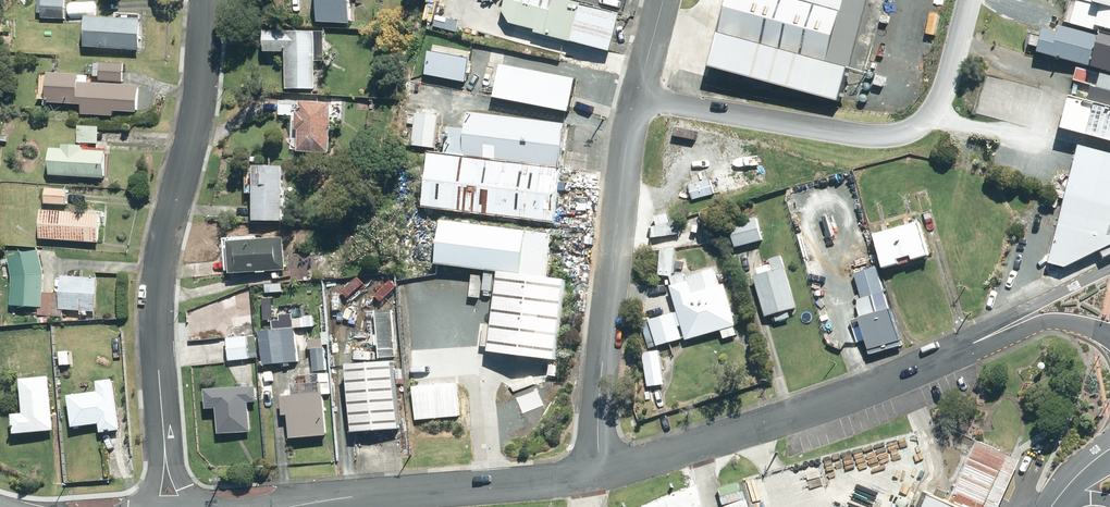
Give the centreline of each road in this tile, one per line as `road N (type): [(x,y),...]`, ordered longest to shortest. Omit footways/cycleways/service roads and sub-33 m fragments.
road 1 (residential): [(206,0),(194,129),(156,305),(168,506)]
road 2 (residential): [(662,0),(623,171),(601,403),(603,475)]
road 3 (residential): [(603,475),(854,395),(996,333)]
road 4 (residential): [(323,506),(603,475)]
road 5 (residential): [(996,333),(1109,271)]

